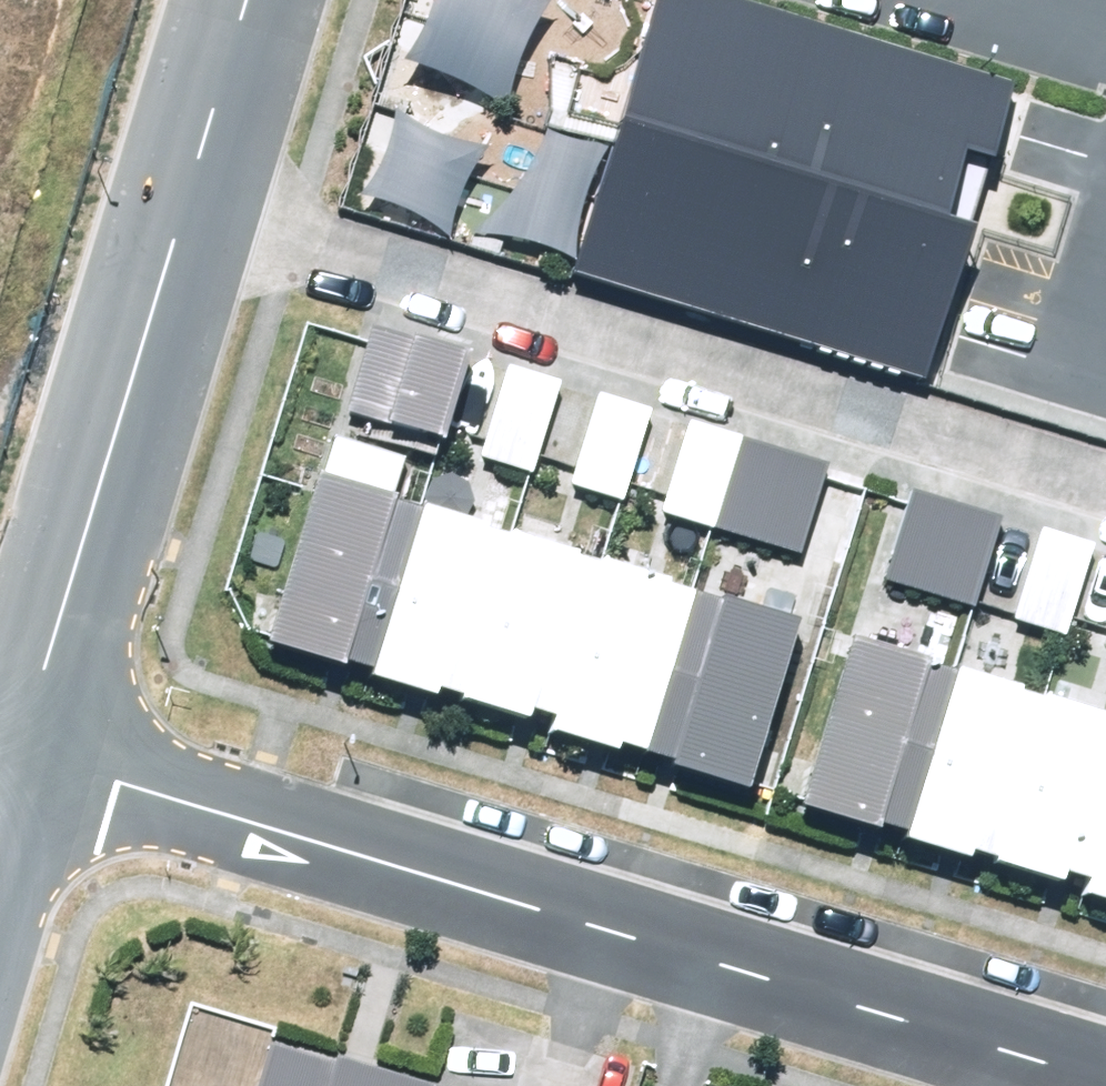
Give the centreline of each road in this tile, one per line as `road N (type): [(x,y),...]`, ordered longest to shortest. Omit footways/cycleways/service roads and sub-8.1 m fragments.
road 1 (residential): [(19,754),(1105,1082)]
road 2 (residential): [(190,191),(1105,478)]
road 3 (residential): [(190,191),(19,754)]
road 4 (residential): [(250,0),(190,191)]

